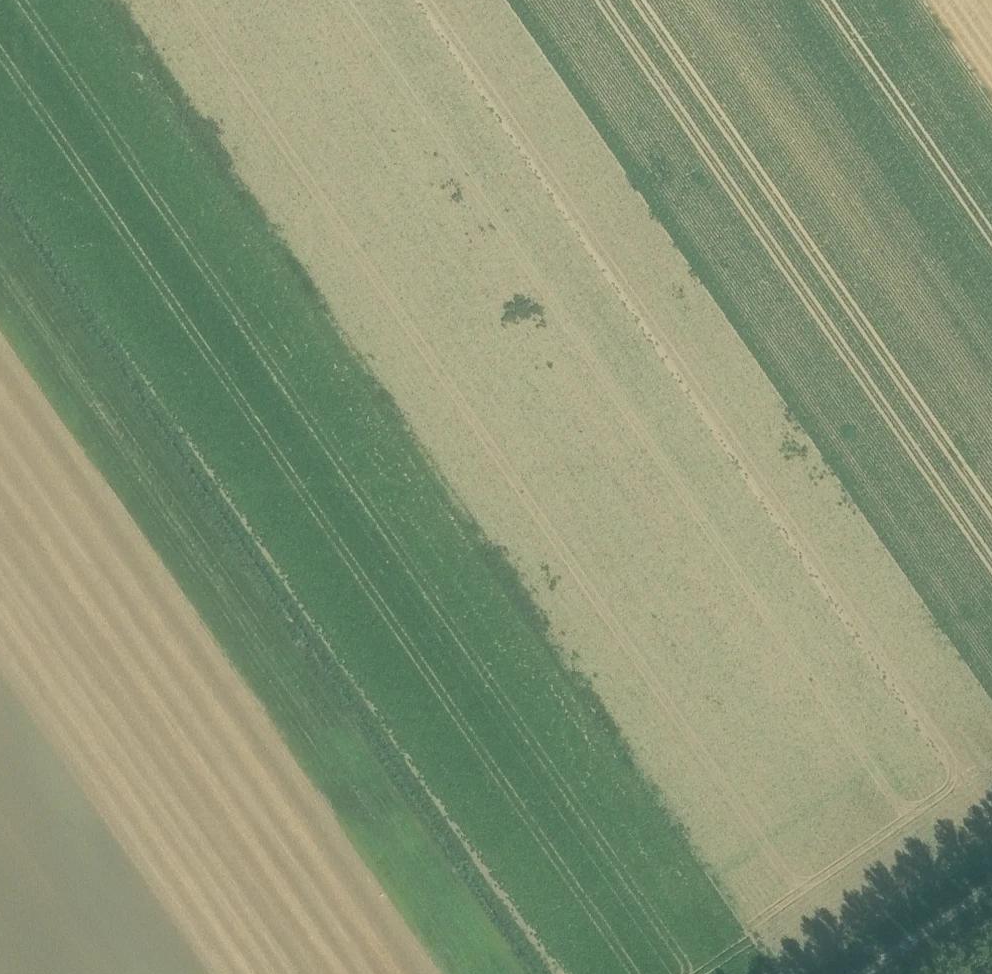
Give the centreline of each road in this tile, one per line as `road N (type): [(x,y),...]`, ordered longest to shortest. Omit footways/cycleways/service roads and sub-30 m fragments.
road 1 (track): [(991,889),(870,973)]

